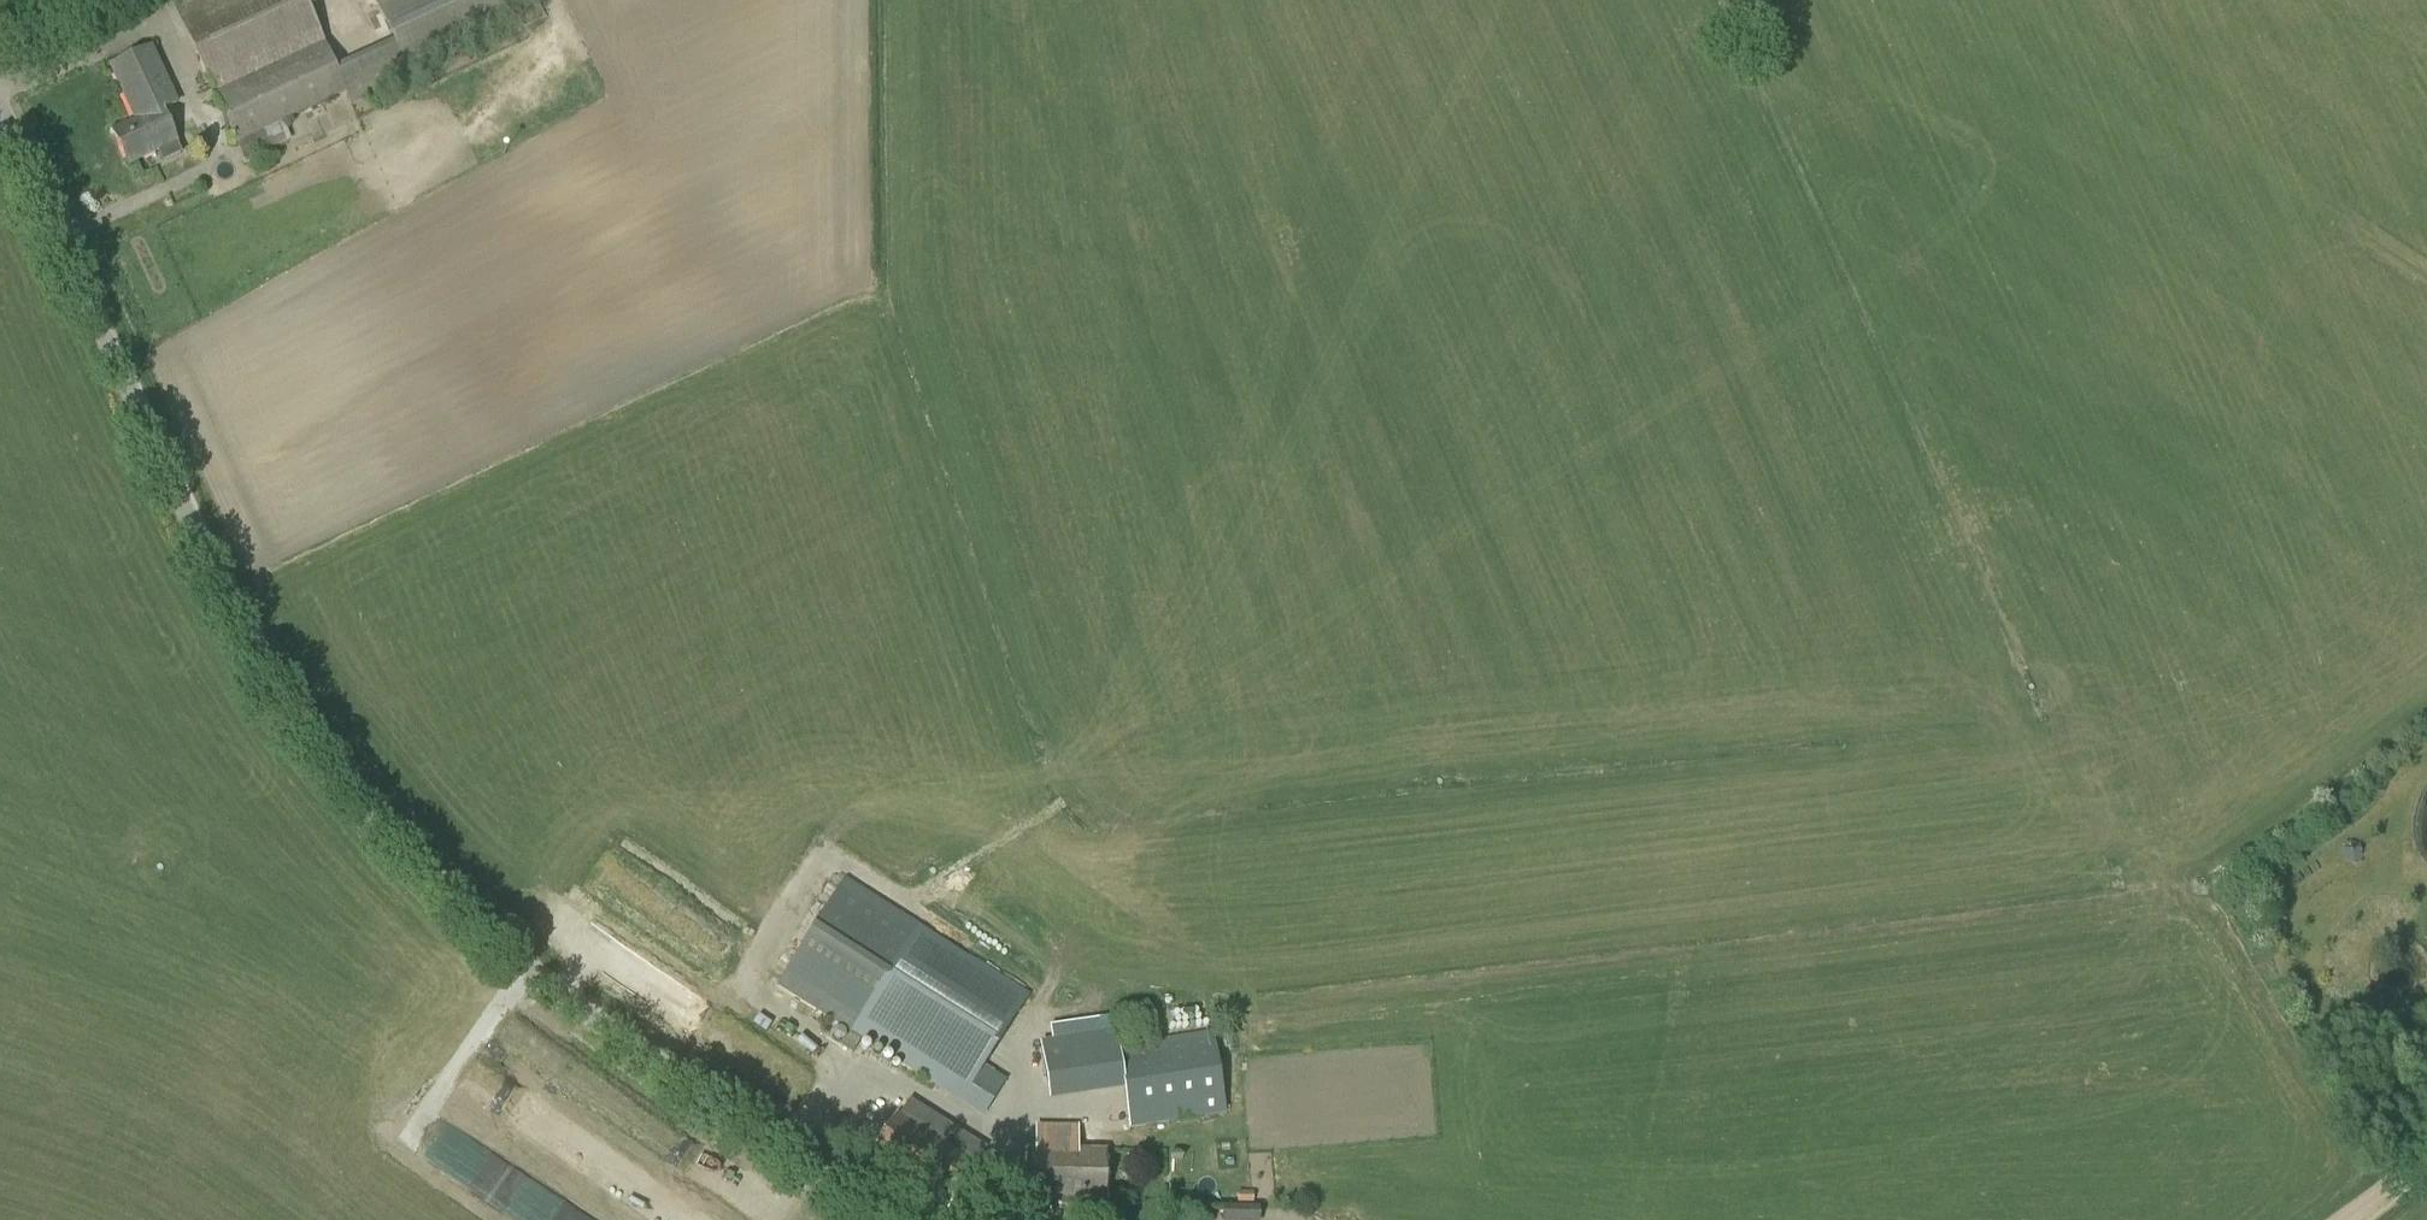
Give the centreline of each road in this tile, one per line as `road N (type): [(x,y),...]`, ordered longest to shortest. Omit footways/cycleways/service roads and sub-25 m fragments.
road 1 (unclassified): [(877,1219),(674,1084),(503,944),(425,869),(302,716),(203,548),(0,113)]

